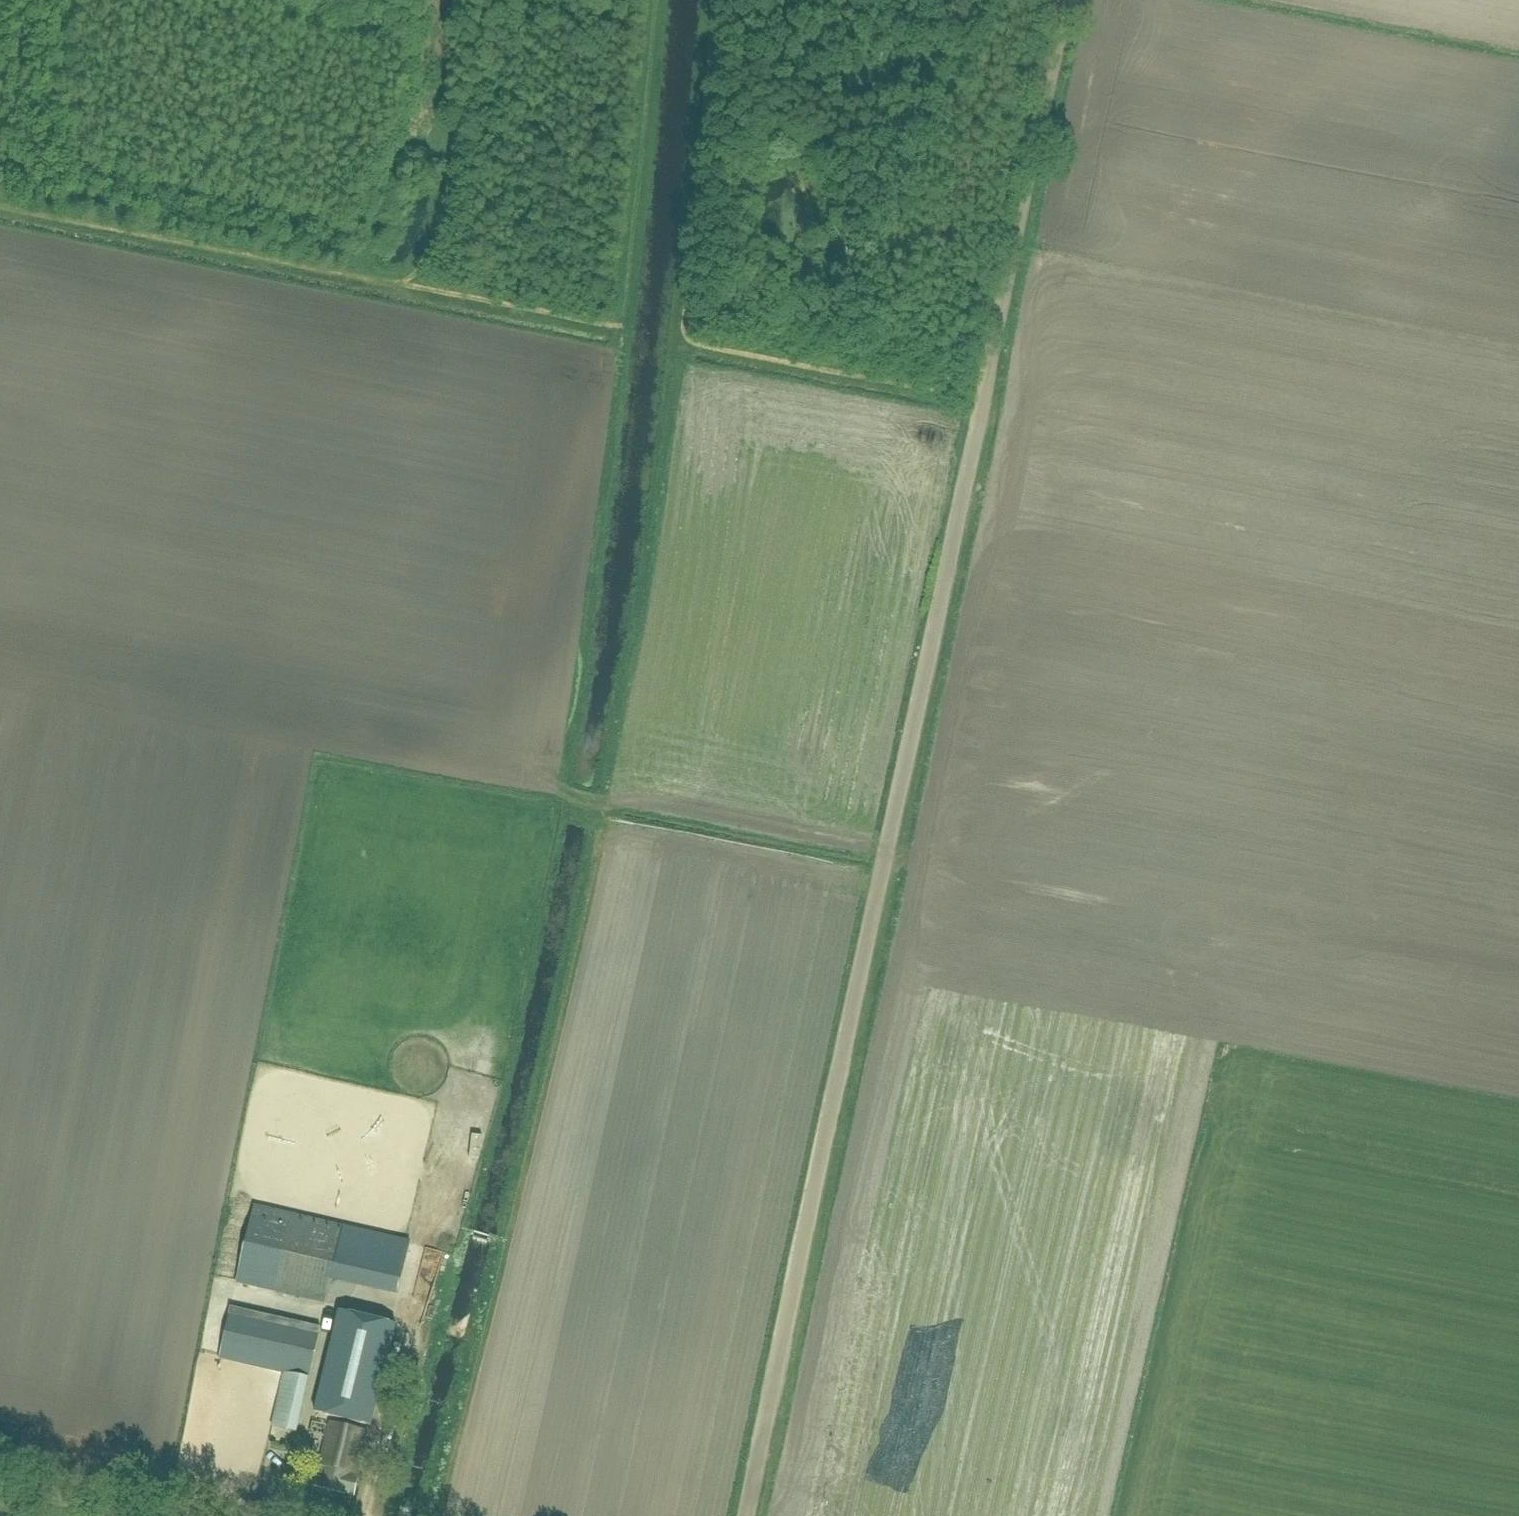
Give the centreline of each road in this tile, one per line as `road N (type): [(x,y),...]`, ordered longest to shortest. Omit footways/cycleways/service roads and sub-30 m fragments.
road 1 (track): [(1069,0),(742,1515)]
road 2 (unclassified): [(158,1515),(0,1486)]

